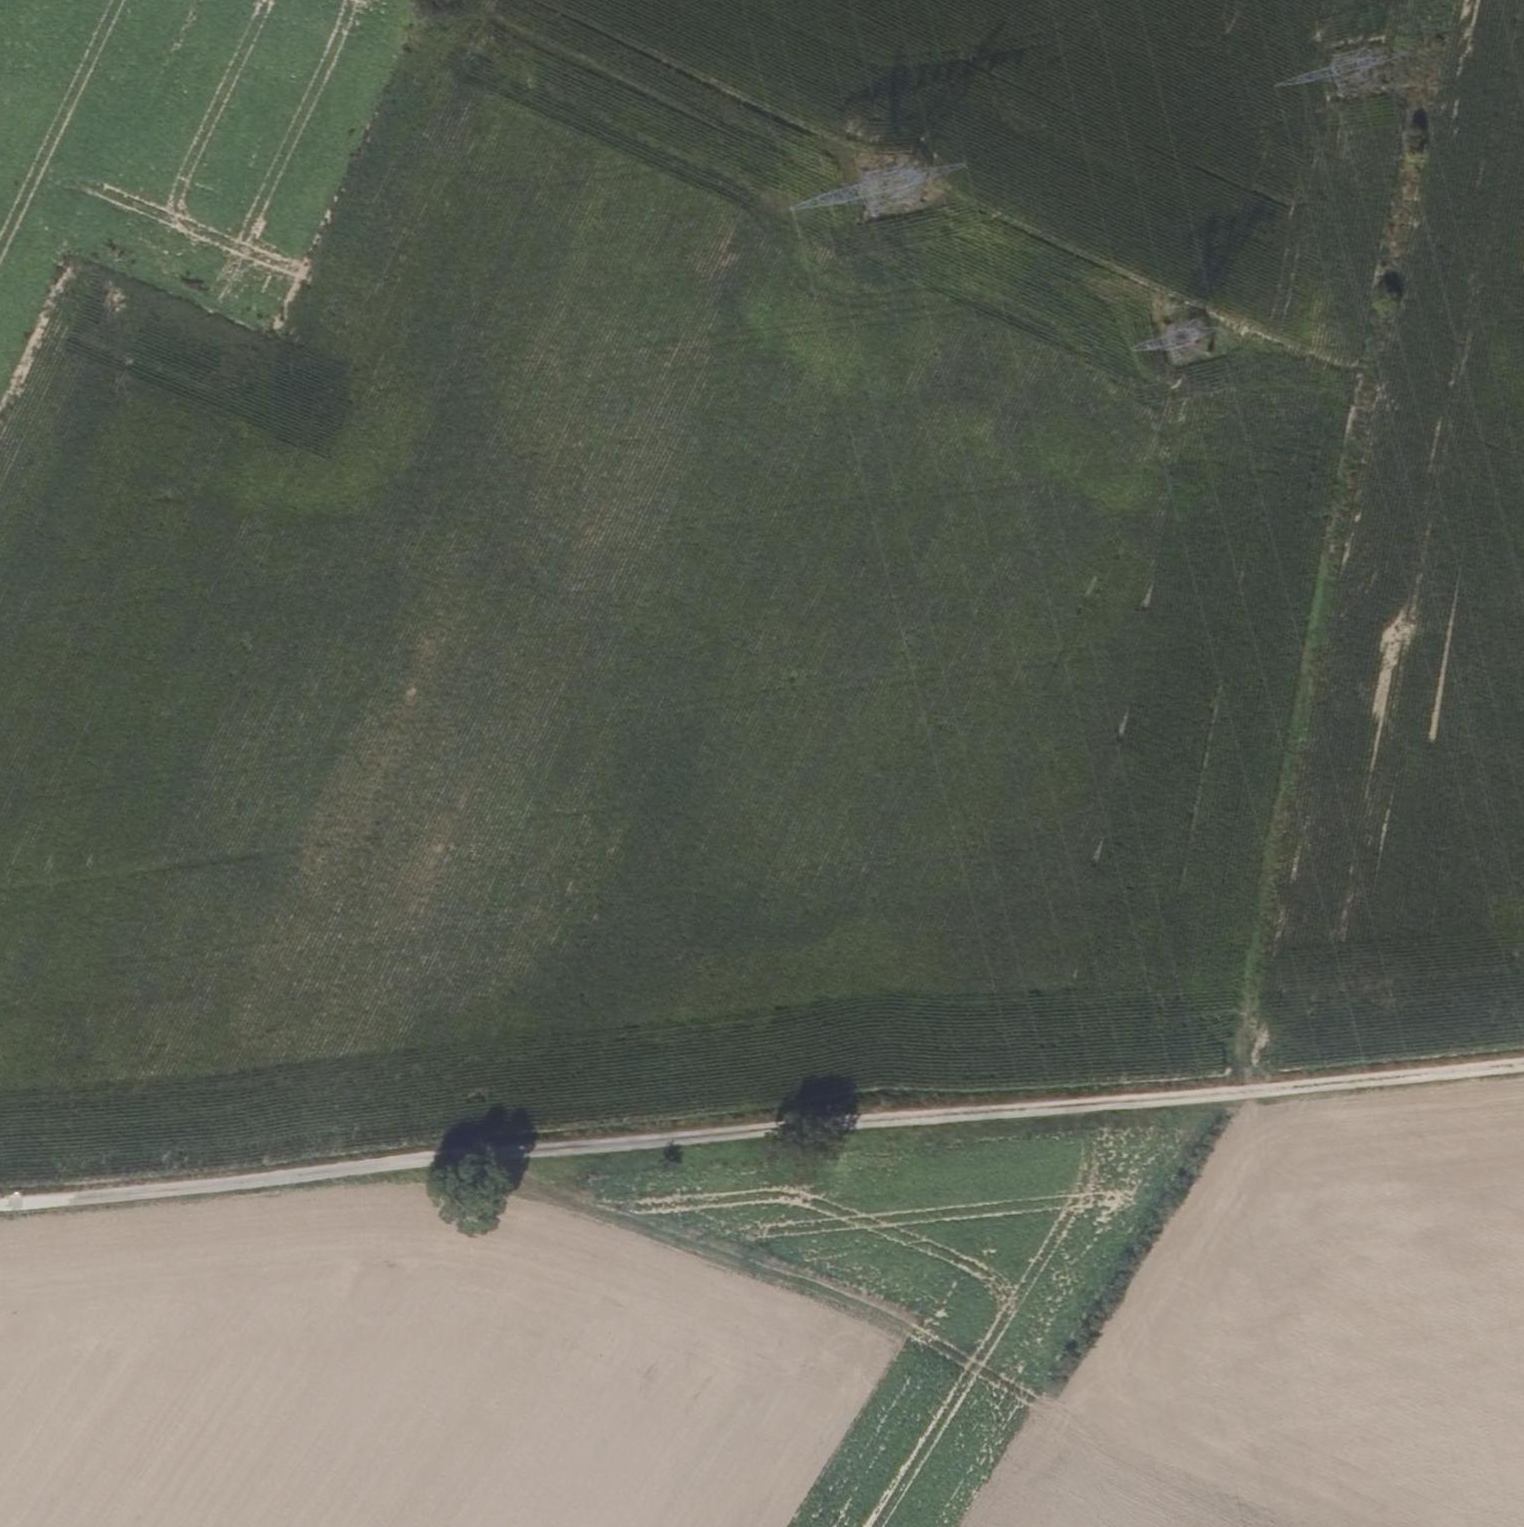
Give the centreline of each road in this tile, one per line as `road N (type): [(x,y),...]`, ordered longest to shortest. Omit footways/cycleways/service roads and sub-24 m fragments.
road 1 (track): [(0,1217),(1523,1077)]

